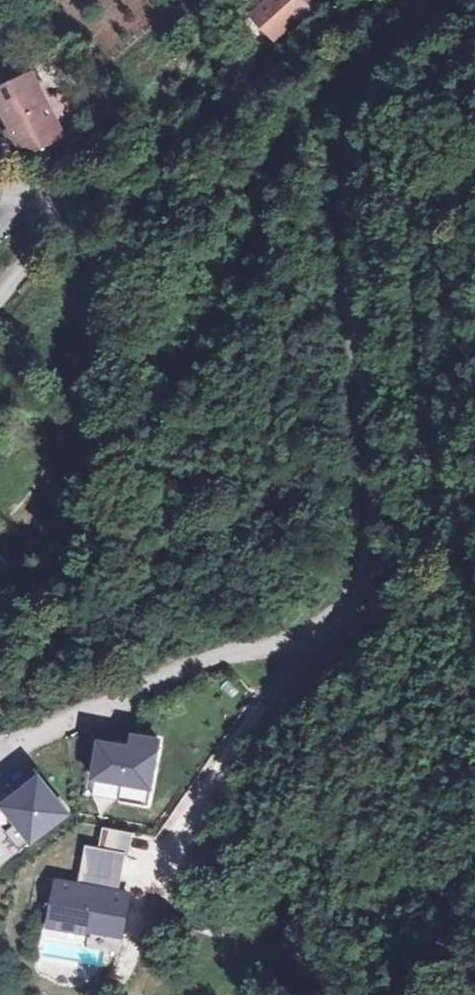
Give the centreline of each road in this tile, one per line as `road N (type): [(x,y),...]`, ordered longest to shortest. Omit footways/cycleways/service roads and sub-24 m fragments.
road 1 (residential): [(402,0),(415,8),(412,41),(356,101),(344,234),(369,427),(370,553),(356,610),(63,725),(0,766)]
road 2 (residential): [(43,201),(116,182),(204,129),(377,0)]

